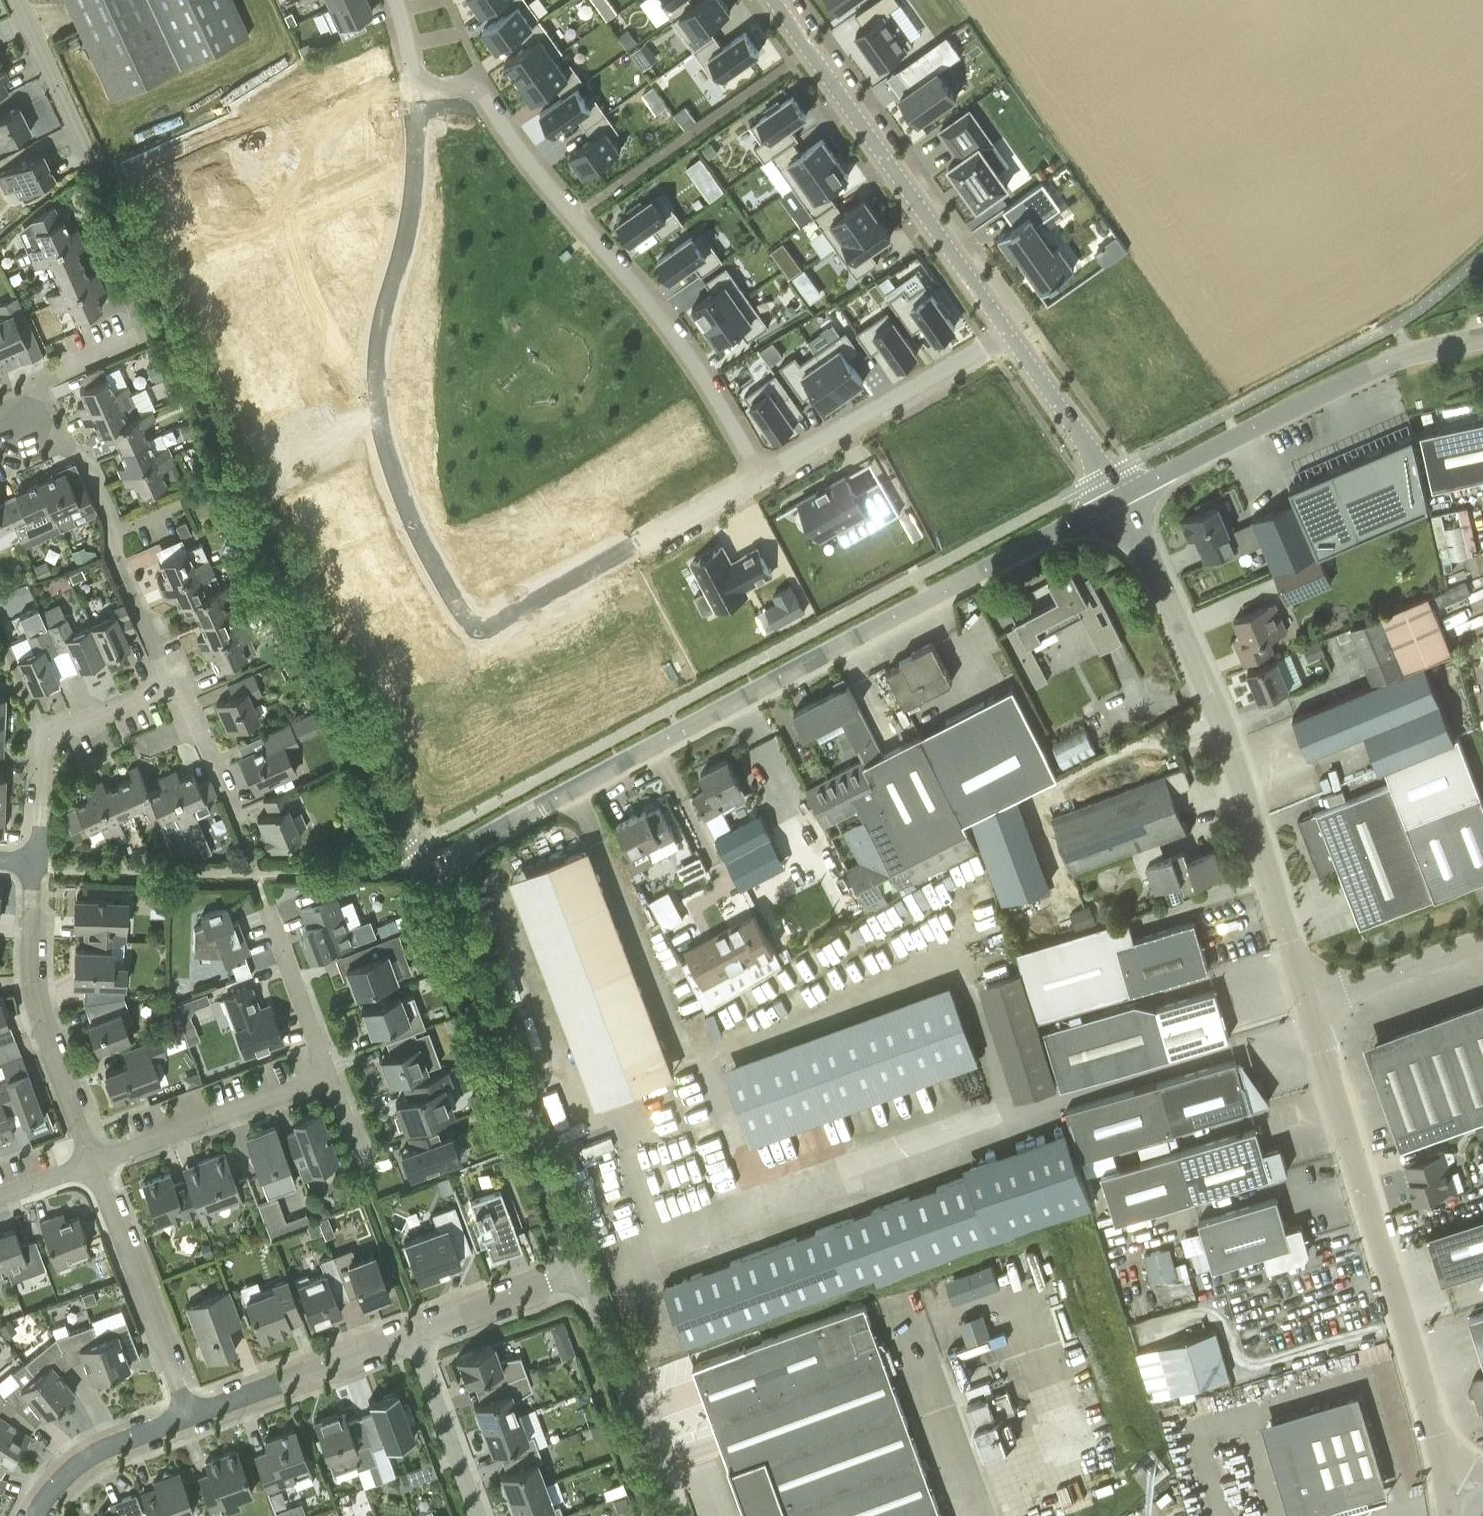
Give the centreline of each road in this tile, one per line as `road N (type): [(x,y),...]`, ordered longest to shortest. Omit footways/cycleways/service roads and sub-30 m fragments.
road 1 (residential): [(443,873),(414,848),(19,0)]
road 2 (residential): [(443,873),(477,842),(1118,498)]
road 3 (unclassified): [(1309,1007),(1218,710),(1118,498)]
road 4 (residential): [(422,67),(486,104),(652,304),(763,472)]
road 5 (unclassified): [(1450,1489),(1309,1007)]
road 6 (residential): [(582,1273),(445,910),(443,873)]
road 7 (residential): [(774,0),(1008,333)]
road 8 (unclassified): [(1118,498),(1383,362),(1482,336)]
road 9 (residential): [(173,684),(113,554),(114,525),(84,453),(23,422)]
road 10 (residential): [(93,1164),(35,999),(35,868)]
road 11 (residential): [(23,422),(50,382),(138,342),(76,202)]
road 12 (residential): [(1008,333),(763,472)]
road 13 (residential): [(194,1418),(93,1164)]
road 14 (residential): [(35,868),(47,738),(173,684)]
road 15 (residential): [(677,1515),(582,1273)]
road 16 (residential): [(93,1164),(330,1078)]
road 17 (residential): [(194,1418),(413,1337)]
road 18 (residential): [(1008,333),(1118,498)]
road 19 (residential): [(36,1515),(65,1473),(97,1449),(194,1418)]
road 20 (residential): [(413,1337),(477,1515)]
road 21 (residential): [(330,1078),(267,902)]
road 22 (unclassified): [(1309,1007),(1482,941)]
road 23 (residential): [(413,1337),(582,1273)]
road 24 (residential): [(235,826),(173,684)]
road 25 (residential): [(763,472),(642,540)]

